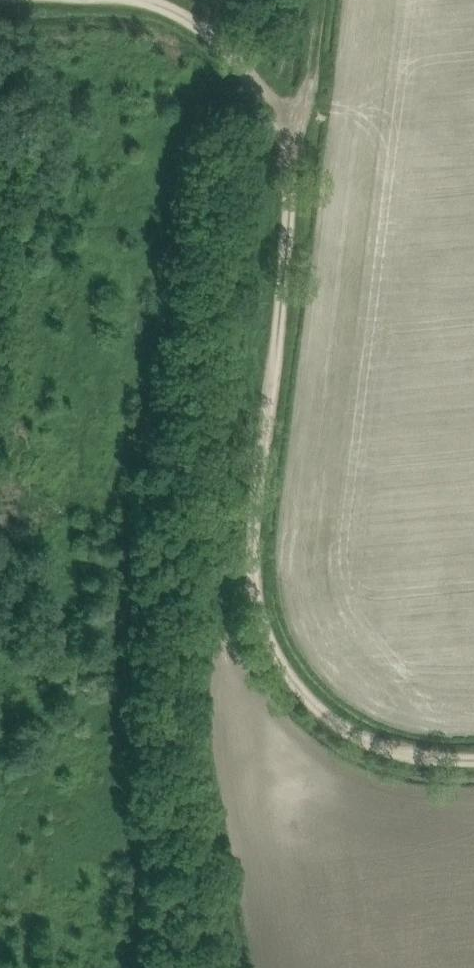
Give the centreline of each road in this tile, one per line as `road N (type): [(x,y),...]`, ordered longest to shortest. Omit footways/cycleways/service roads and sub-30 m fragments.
road 1 (track): [(277,108),(255,133),(196,515),(189,757),(234,967)]
road 2 (track): [(473,765),(391,757),(328,719),(304,698),(259,598),(295,221),(296,123)]
road 3 (track): [(277,108),(210,28),(145,0)]
road 4 (track): [(296,123),(310,88),(321,0)]

